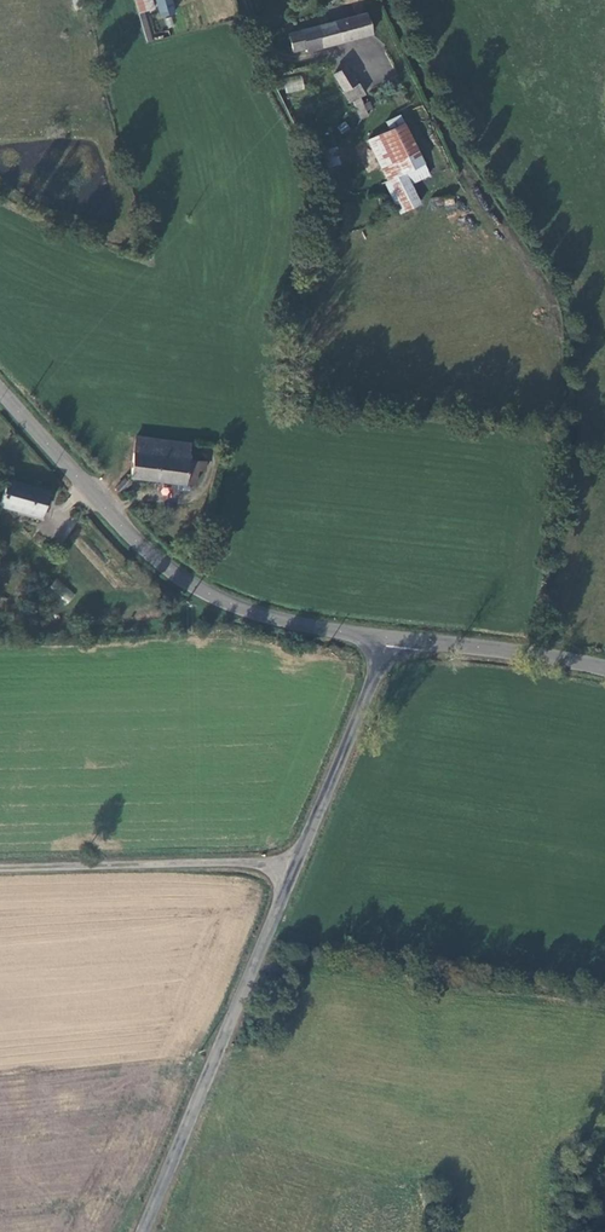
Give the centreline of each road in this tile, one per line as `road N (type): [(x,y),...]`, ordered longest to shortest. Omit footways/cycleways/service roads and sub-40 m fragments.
road 1 (tertiary): [(0,390),(136,541),(188,582),(268,617),(387,637)]
road 2 (unclassified): [(291,867),(140,1231)]
road 3 (unclassified): [(291,867),(0,869)]
road 4 (unclassified): [(387,637),(291,867)]
road 5 (tertiary): [(387,637),(604,668)]

